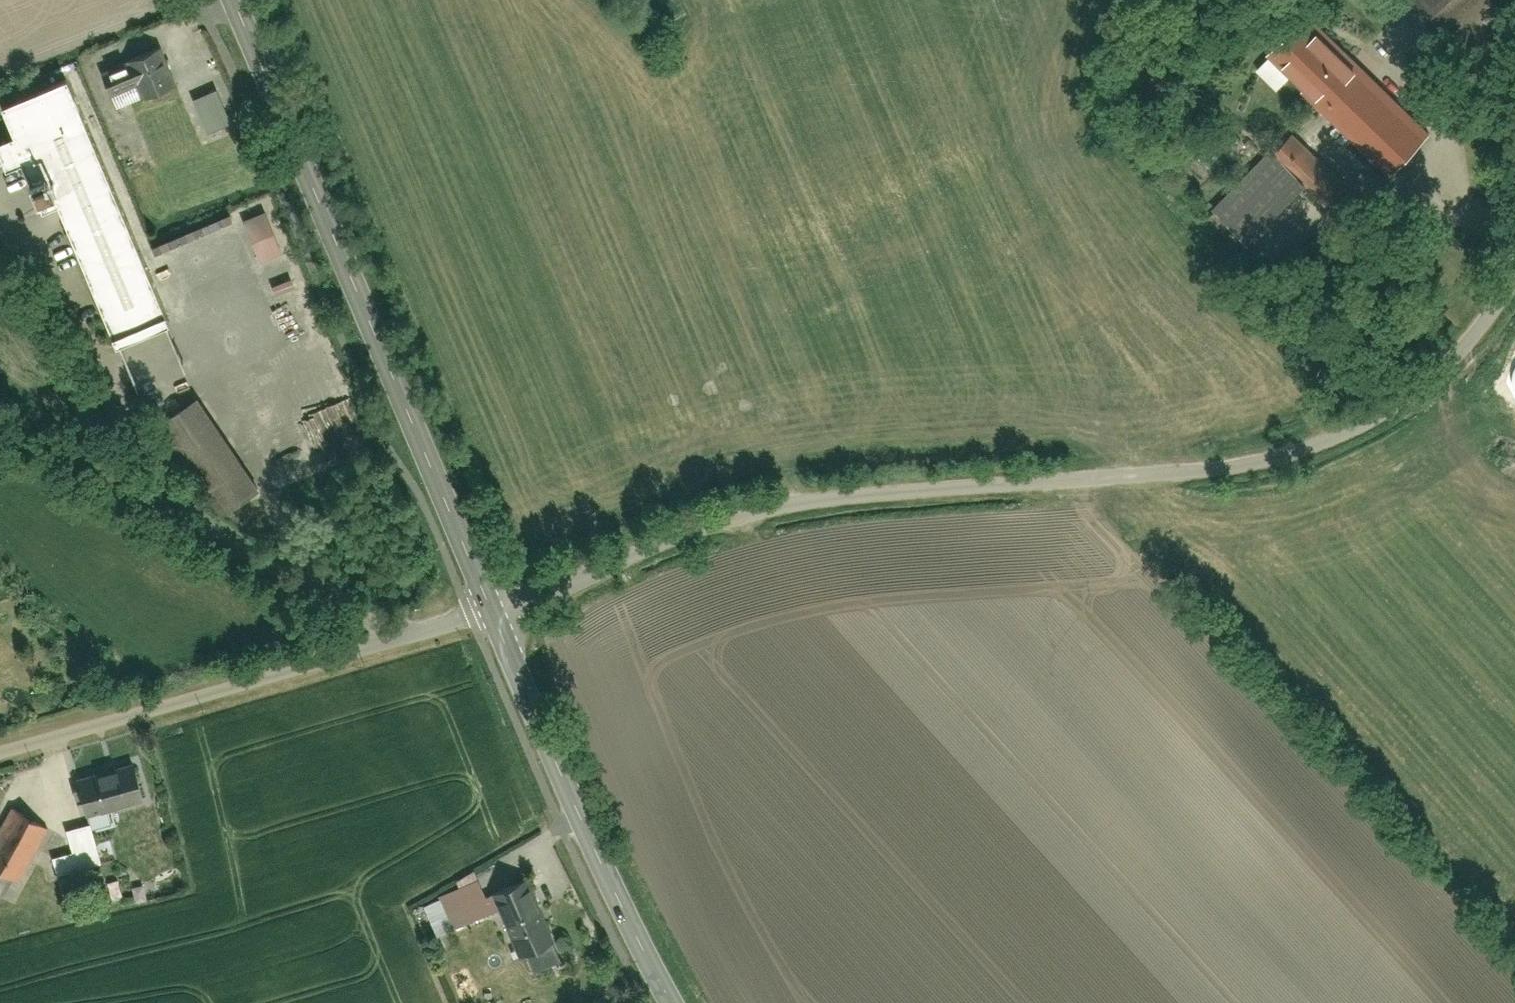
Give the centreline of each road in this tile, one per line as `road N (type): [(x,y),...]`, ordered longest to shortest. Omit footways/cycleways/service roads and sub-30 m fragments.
road 1 (unclassified): [(487,609),(758,514),(891,488),(1244,468),(1309,450),(1392,413),(1459,354),(1514,275)]
road 2 (tertiary): [(487,609),(230,0)]
road 3 (residential): [(377,641),(332,603),(221,534),(145,449),(0,240)]
road 4 (tertiary): [(665,1002),(584,841),(487,609)]
road 5 (residential): [(0,749),(377,641)]

